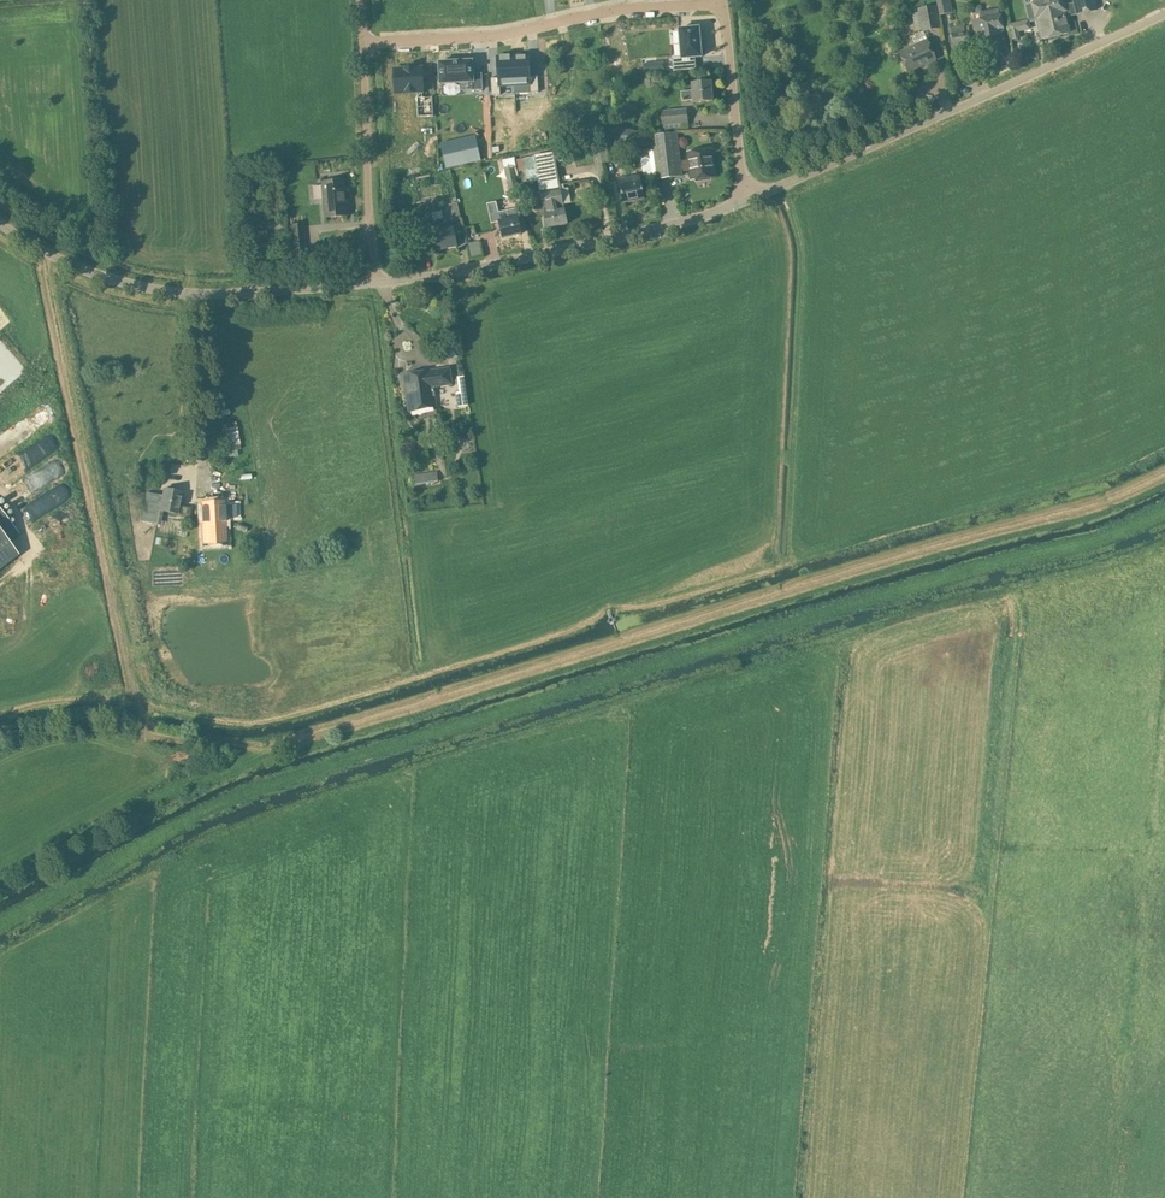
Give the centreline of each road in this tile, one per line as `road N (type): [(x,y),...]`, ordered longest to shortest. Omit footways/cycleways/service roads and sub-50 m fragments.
road 1 (track): [(1164,512),(1105,537),(820,614),(292,777),(181,822),(0,924)]
road 2 (track): [(142,733),(273,749),(1096,506),(1164,475)]
road 3 (track): [(140,744),(143,707),(46,275),(50,255)]
road 4 (tertiary): [(1164,13),(746,199)]
road 5 (tertiary): [(376,284),(227,294),(158,289),(77,267),(0,224)]
road 6 (tertiary): [(746,199),(706,216),(376,284)]
road 7 (residential): [(363,43),(508,36),(617,11),(723,6)]
road 8 (residential): [(376,284),(363,43)]
road 9 (residential): [(746,199),(723,6)]

